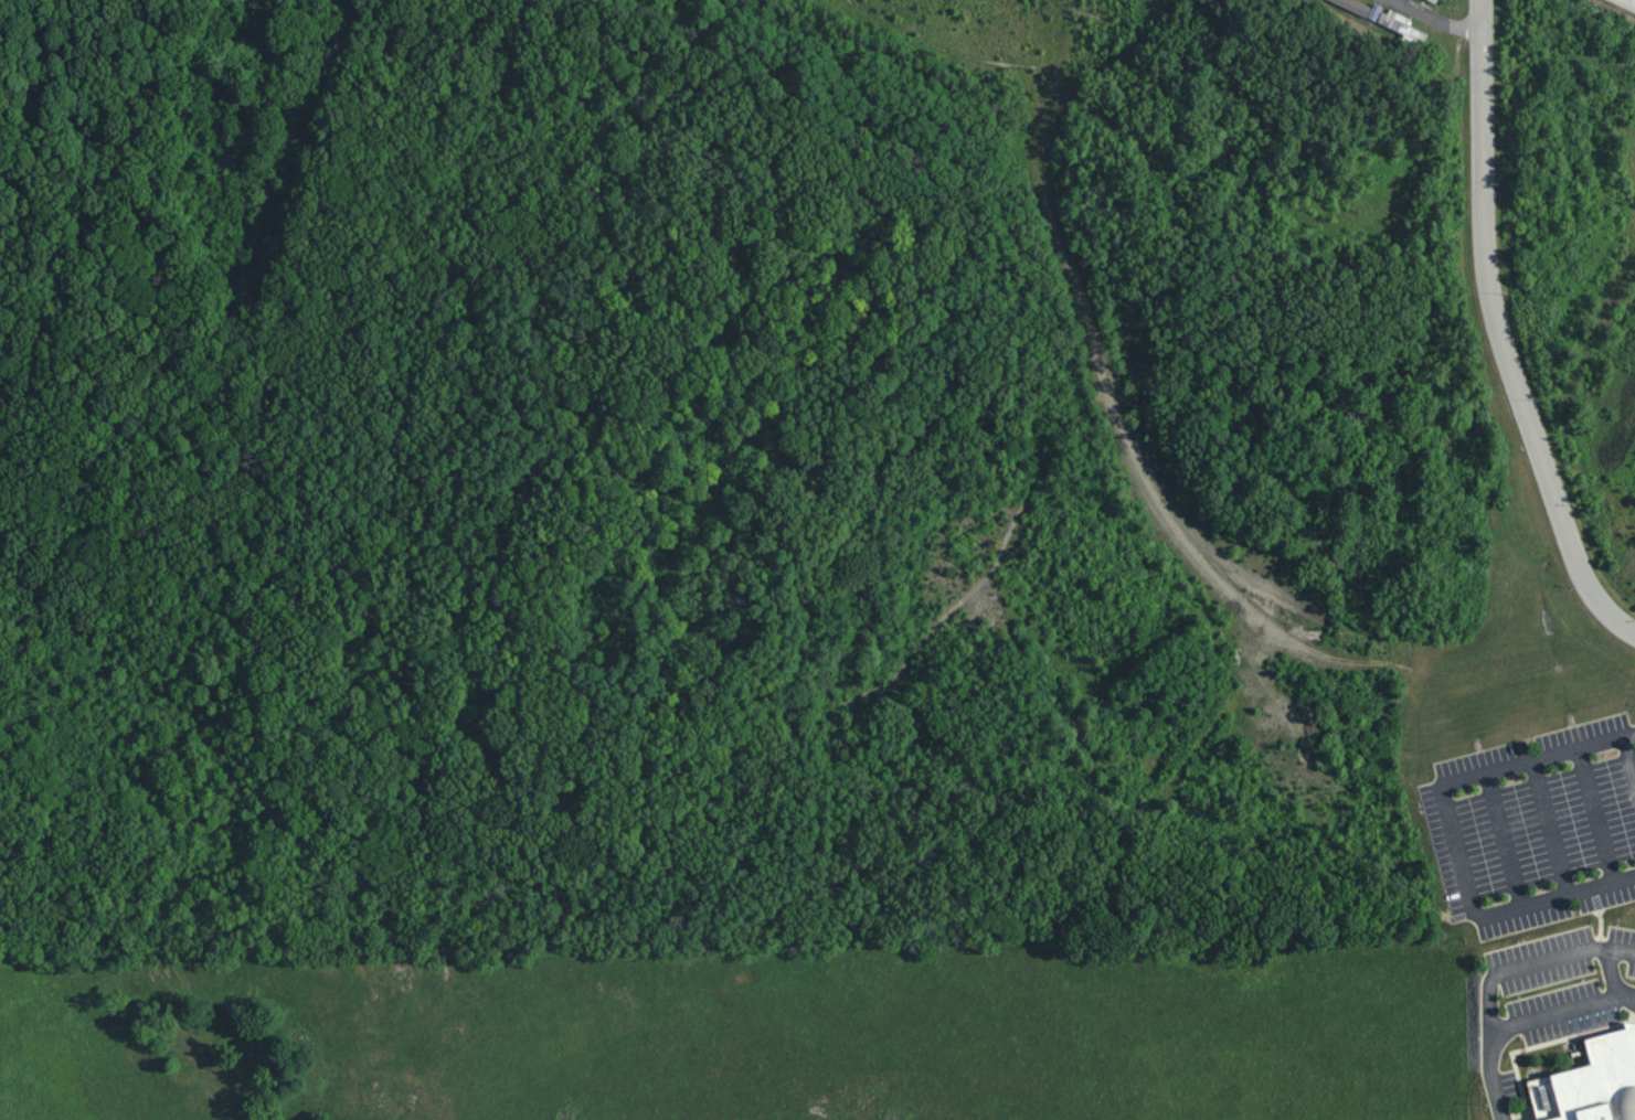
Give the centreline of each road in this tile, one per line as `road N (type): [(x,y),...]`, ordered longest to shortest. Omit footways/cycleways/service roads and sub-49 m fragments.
road 1 (residential): [(1634,631),(1599,599),(1579,567),(1491,313),(1483,237),(1483,0)]

